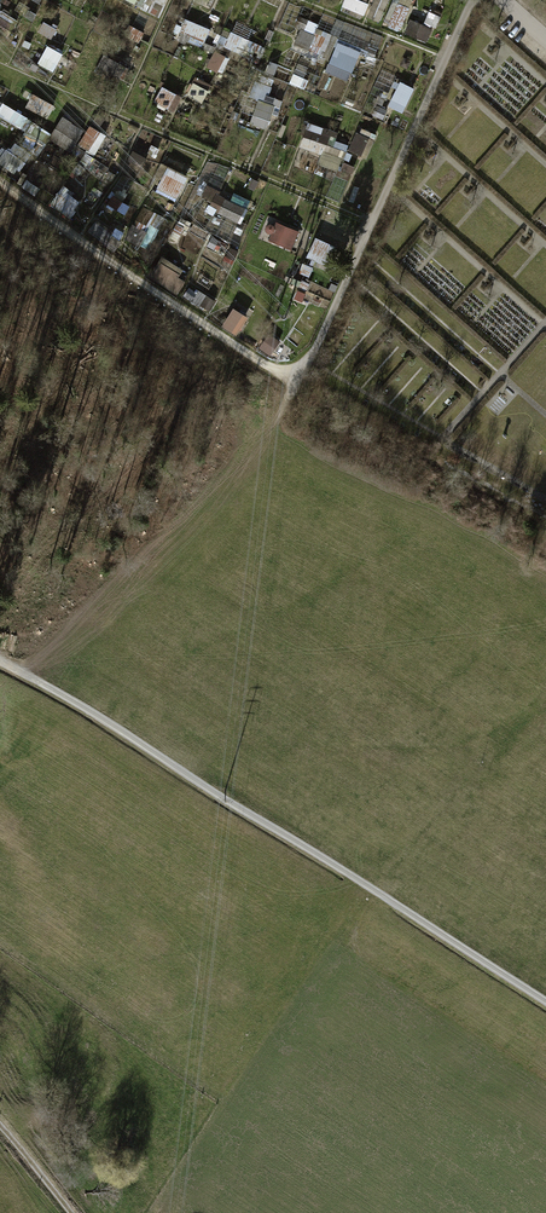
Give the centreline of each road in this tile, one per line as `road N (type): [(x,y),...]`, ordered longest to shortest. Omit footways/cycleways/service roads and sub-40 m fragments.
road 1 (track): [(477,0),(315,357),(295,378),(111,266),(0,182)]
road 2 (track): [(0,661),(545,1001)]
road 3 (track): [(295,378),(278,417),(240,468),(25,674)]

